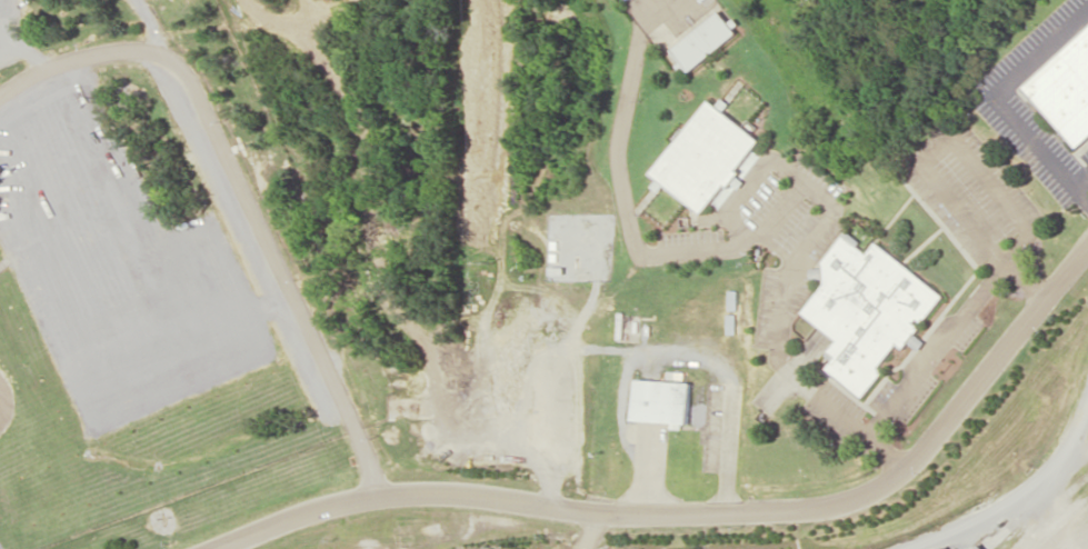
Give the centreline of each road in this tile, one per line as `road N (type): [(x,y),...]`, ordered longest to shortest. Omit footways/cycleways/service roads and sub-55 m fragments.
road 1 (residential): [(222,548),(306,516),(395,496),(616,518),(727,519),(855,505),(904,471)]
road 2 (residential): [(395,496),(198,76),(134,46),(33,71),(0,96)]
road 3 (residential): [(904,471),(1087,252)]

